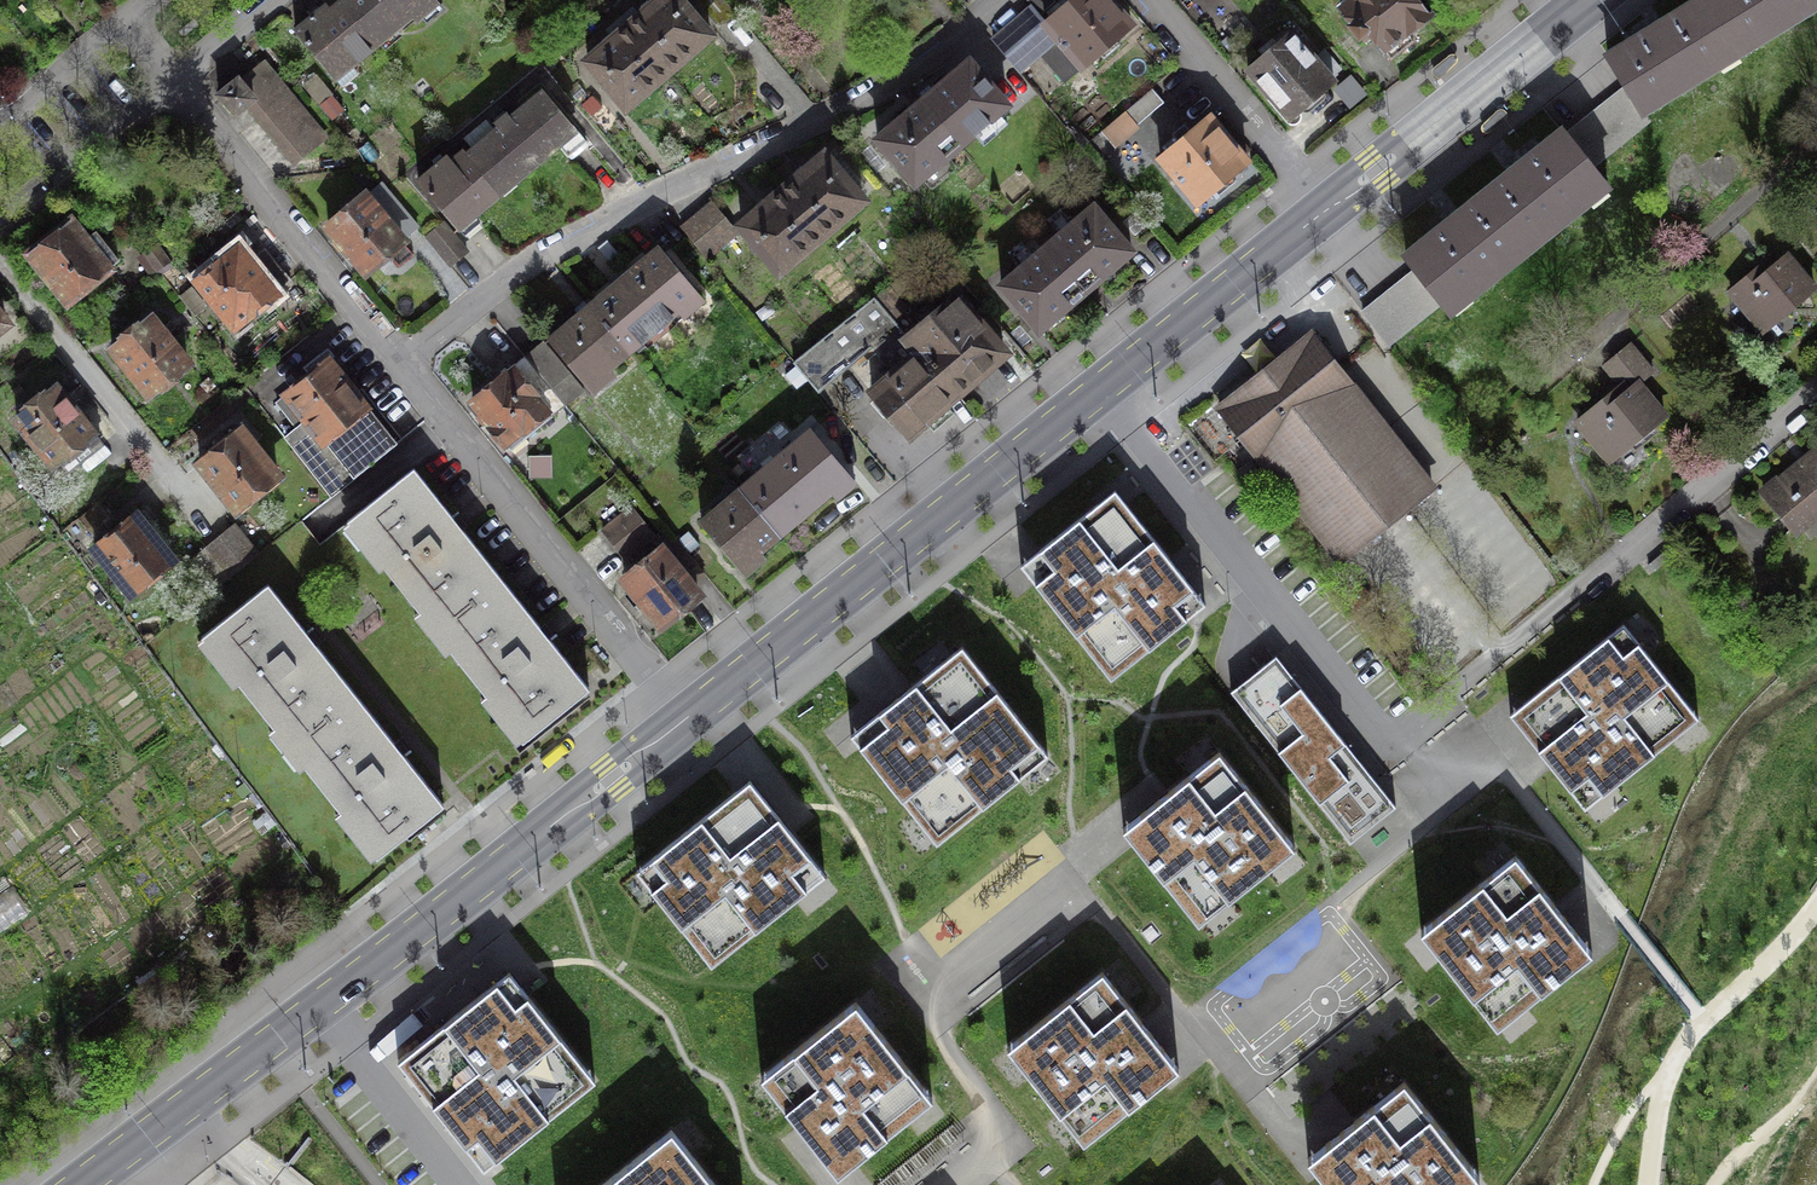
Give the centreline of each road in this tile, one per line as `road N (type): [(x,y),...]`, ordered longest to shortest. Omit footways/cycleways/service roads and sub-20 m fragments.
road 1 (residential): [(1816,388),(1390,739),(1100,387)]
road 2 (tertiary): [(688,713),(82,1184)]
road 3 (residential): [(1000,0),(850,106),(536,257),(402,360)]
road 4 (tertiary): [(1100,387),(688,713)]
road 5 (residential): [(688,713),(402,360)]
road 6 (residential): [(402,360),(174,79)]
road 7 (tertiary): [(1588,0),(1326,208)]
road 8 (tertiary): [(1326,208),(1100,387)]
road 9 (residential): [(1326,208),(1152,0)]
road 10 (residential): [(0,212),(174,79)]
road 11 (residential): [(125,20),(0,123)]
road 12 (residential): [(174,79),(267,0)]

